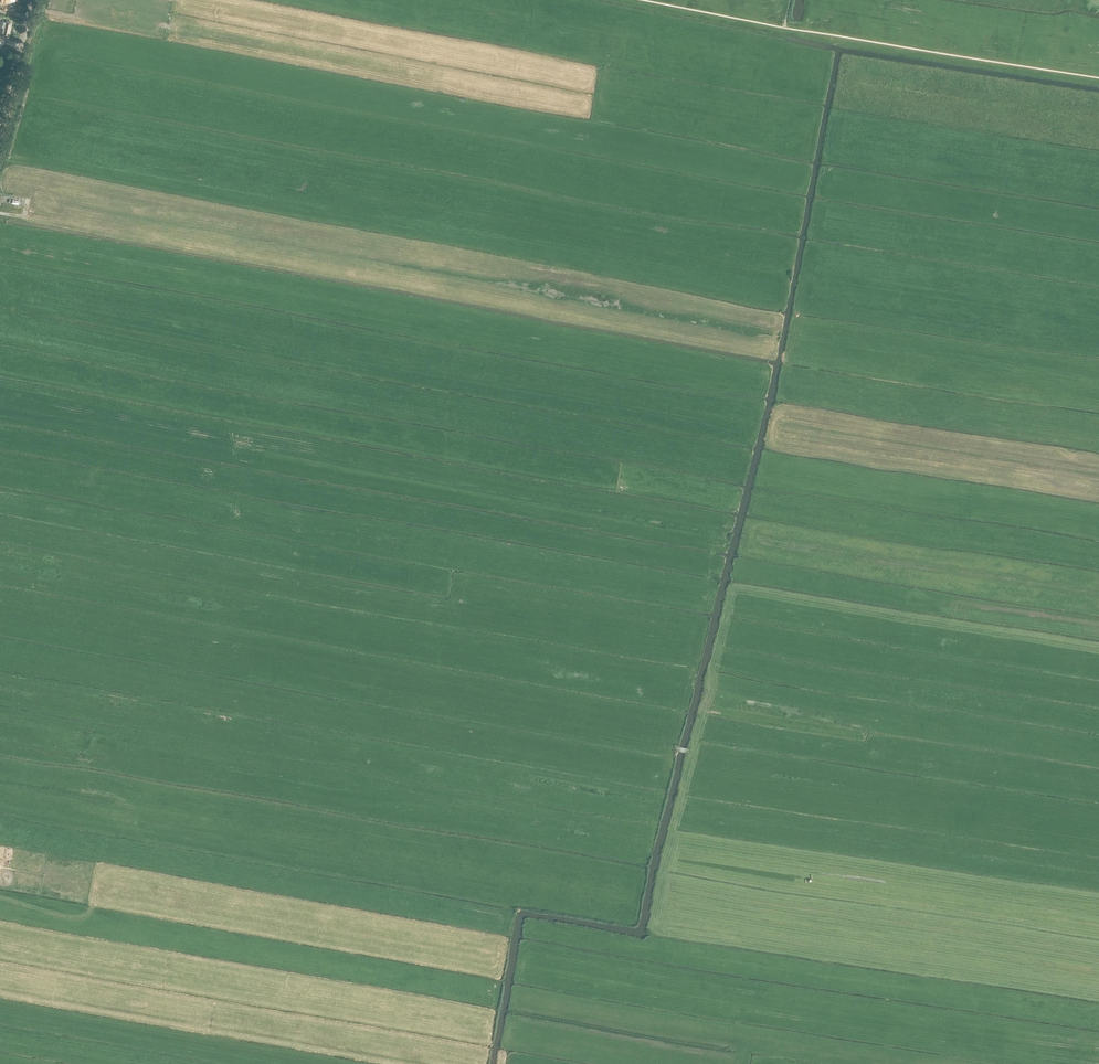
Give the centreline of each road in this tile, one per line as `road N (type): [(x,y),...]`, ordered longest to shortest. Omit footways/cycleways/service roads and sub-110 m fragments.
road 1 (tertiary): [(0,117),(34,0)]

